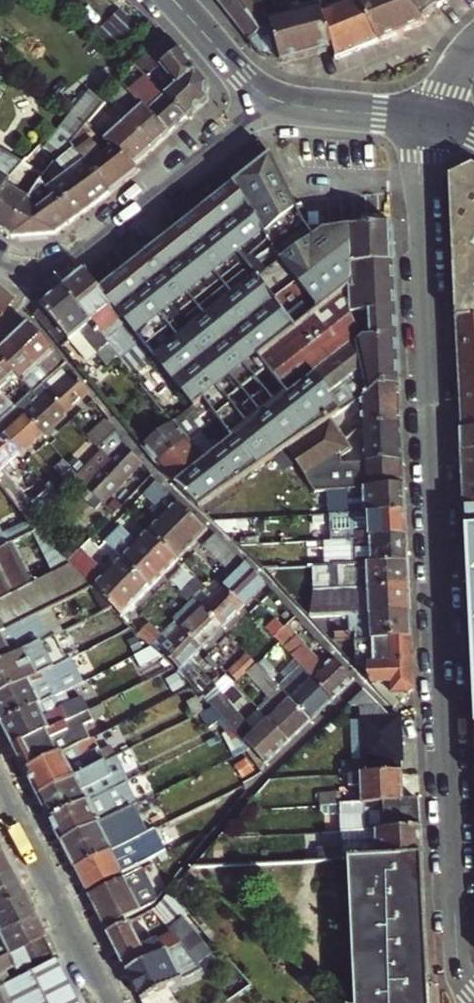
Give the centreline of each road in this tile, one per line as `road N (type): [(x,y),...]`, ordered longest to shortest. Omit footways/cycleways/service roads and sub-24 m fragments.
road 1 (residential): [(473,995),(456,965),(420,157),(428,121)]
road 2 (residential): [(275,100),(63,263),(34,272)]
road 3 (residential): [(109,1002),(0,787)]
road 4 (tertiary): [(275,100),(428,121)]
road 5 (tertiary): [(174,0),(243,77),(275,100)]

